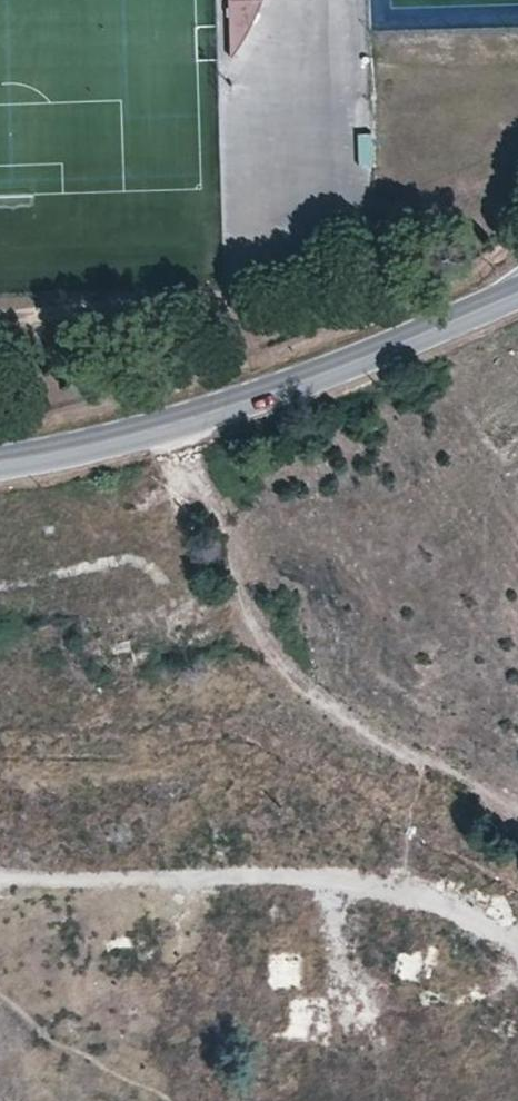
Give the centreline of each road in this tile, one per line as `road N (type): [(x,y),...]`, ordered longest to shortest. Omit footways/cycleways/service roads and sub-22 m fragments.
road 1 (track): [(517,826),(345,729),(271,650),(182,422)]
road 2 (tertiary): [(517,293),(182,422),(0,464)]

